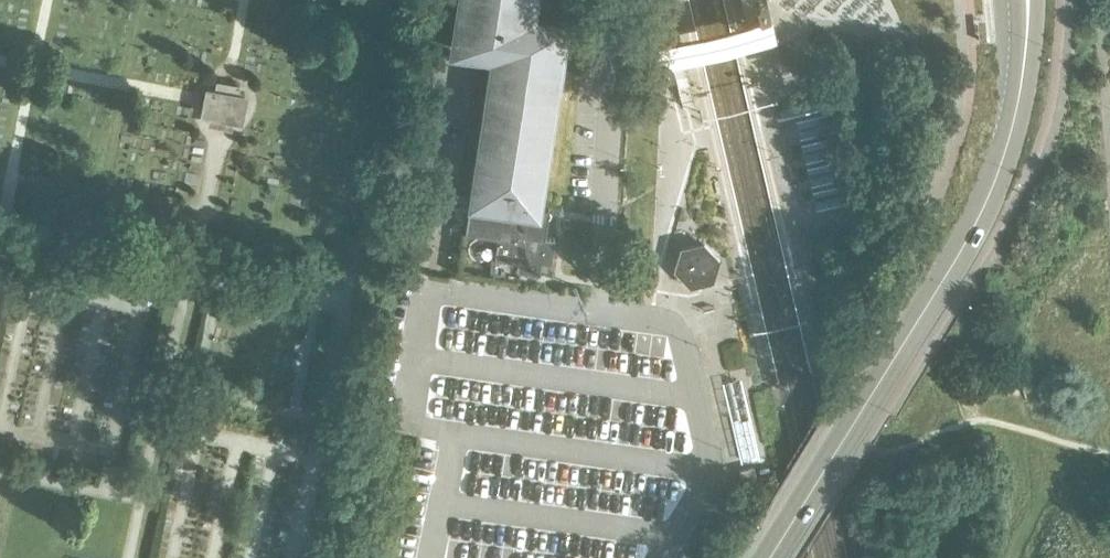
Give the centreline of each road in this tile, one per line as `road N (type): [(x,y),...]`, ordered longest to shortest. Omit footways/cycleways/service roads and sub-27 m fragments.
road 1 (primary): [(765,557),(965,243),(1011,132),(1028,0)]
road 2 (unclassified): [(432,557),(456,434),(404,425),(426,289),(603,313)]
road 3 (residential): [(603,313),(615,0)]

